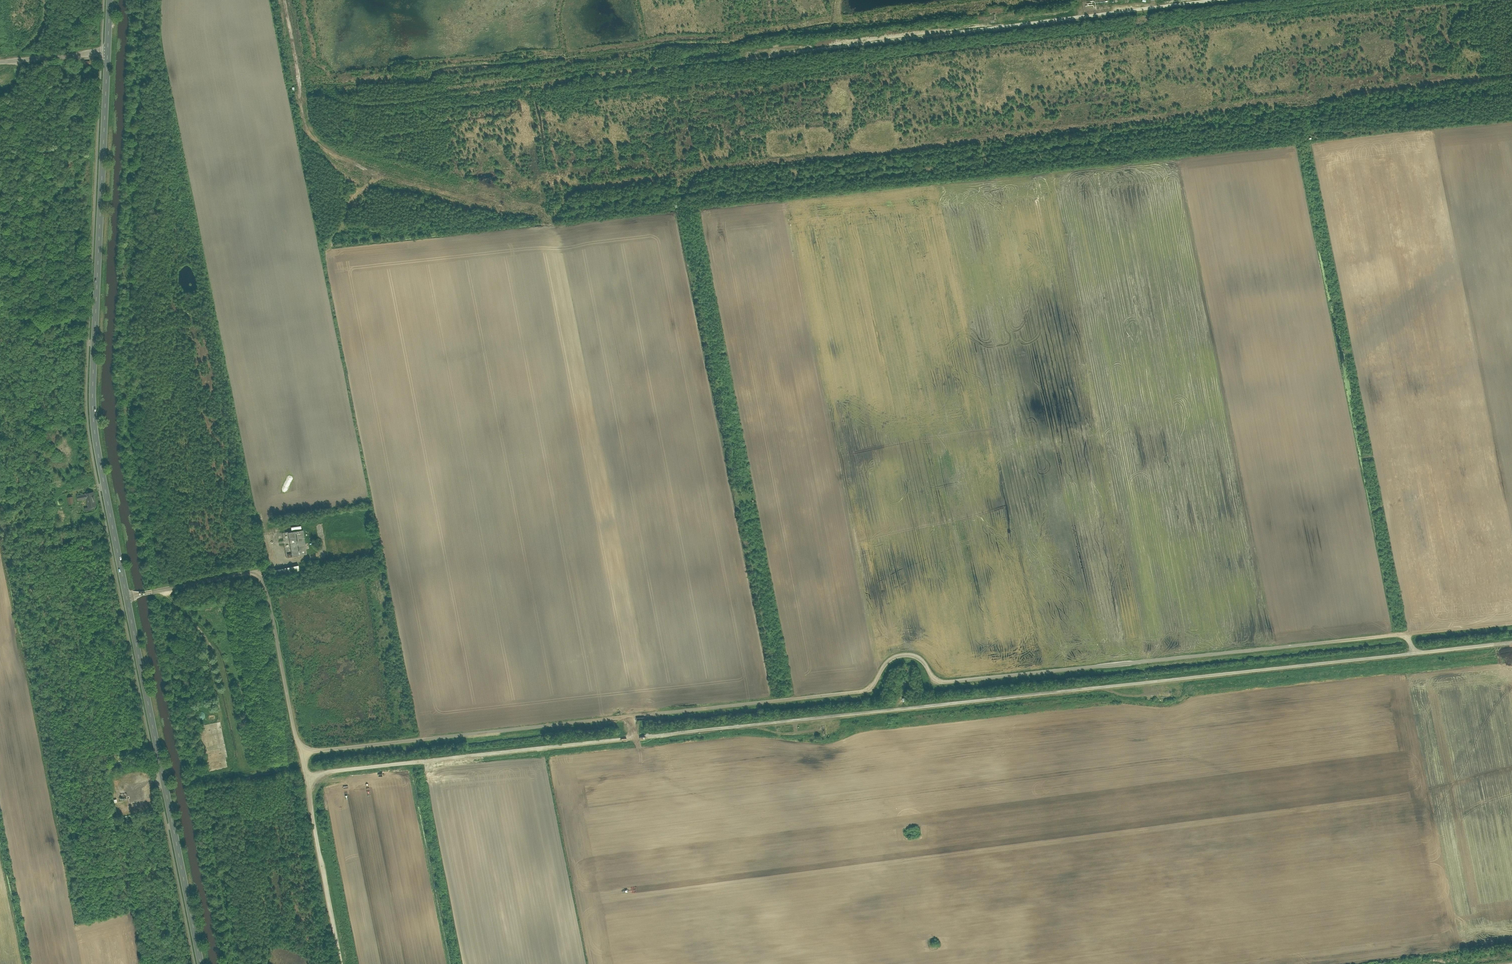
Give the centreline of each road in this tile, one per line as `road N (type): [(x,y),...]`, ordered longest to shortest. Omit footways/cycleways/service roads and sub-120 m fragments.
road 1 (unclassified): [(1511,643),(1414,653),(1406,637),(1384,636),(936,683),(908,655),(883,663),(863,691),(314,749),(296,738),(256,572),(127,596)]
road 2 (track): [(1414,653),(330,770),(306,792)]
road 3 (tertiary): [(127,596),(92,398),(107,52)]
road 4 (track): [(1212,0),(744,59)]
road 5 (tertiary): [(200,963),(127,596)]
road 6 (track): [(339,963),(302,746)]

